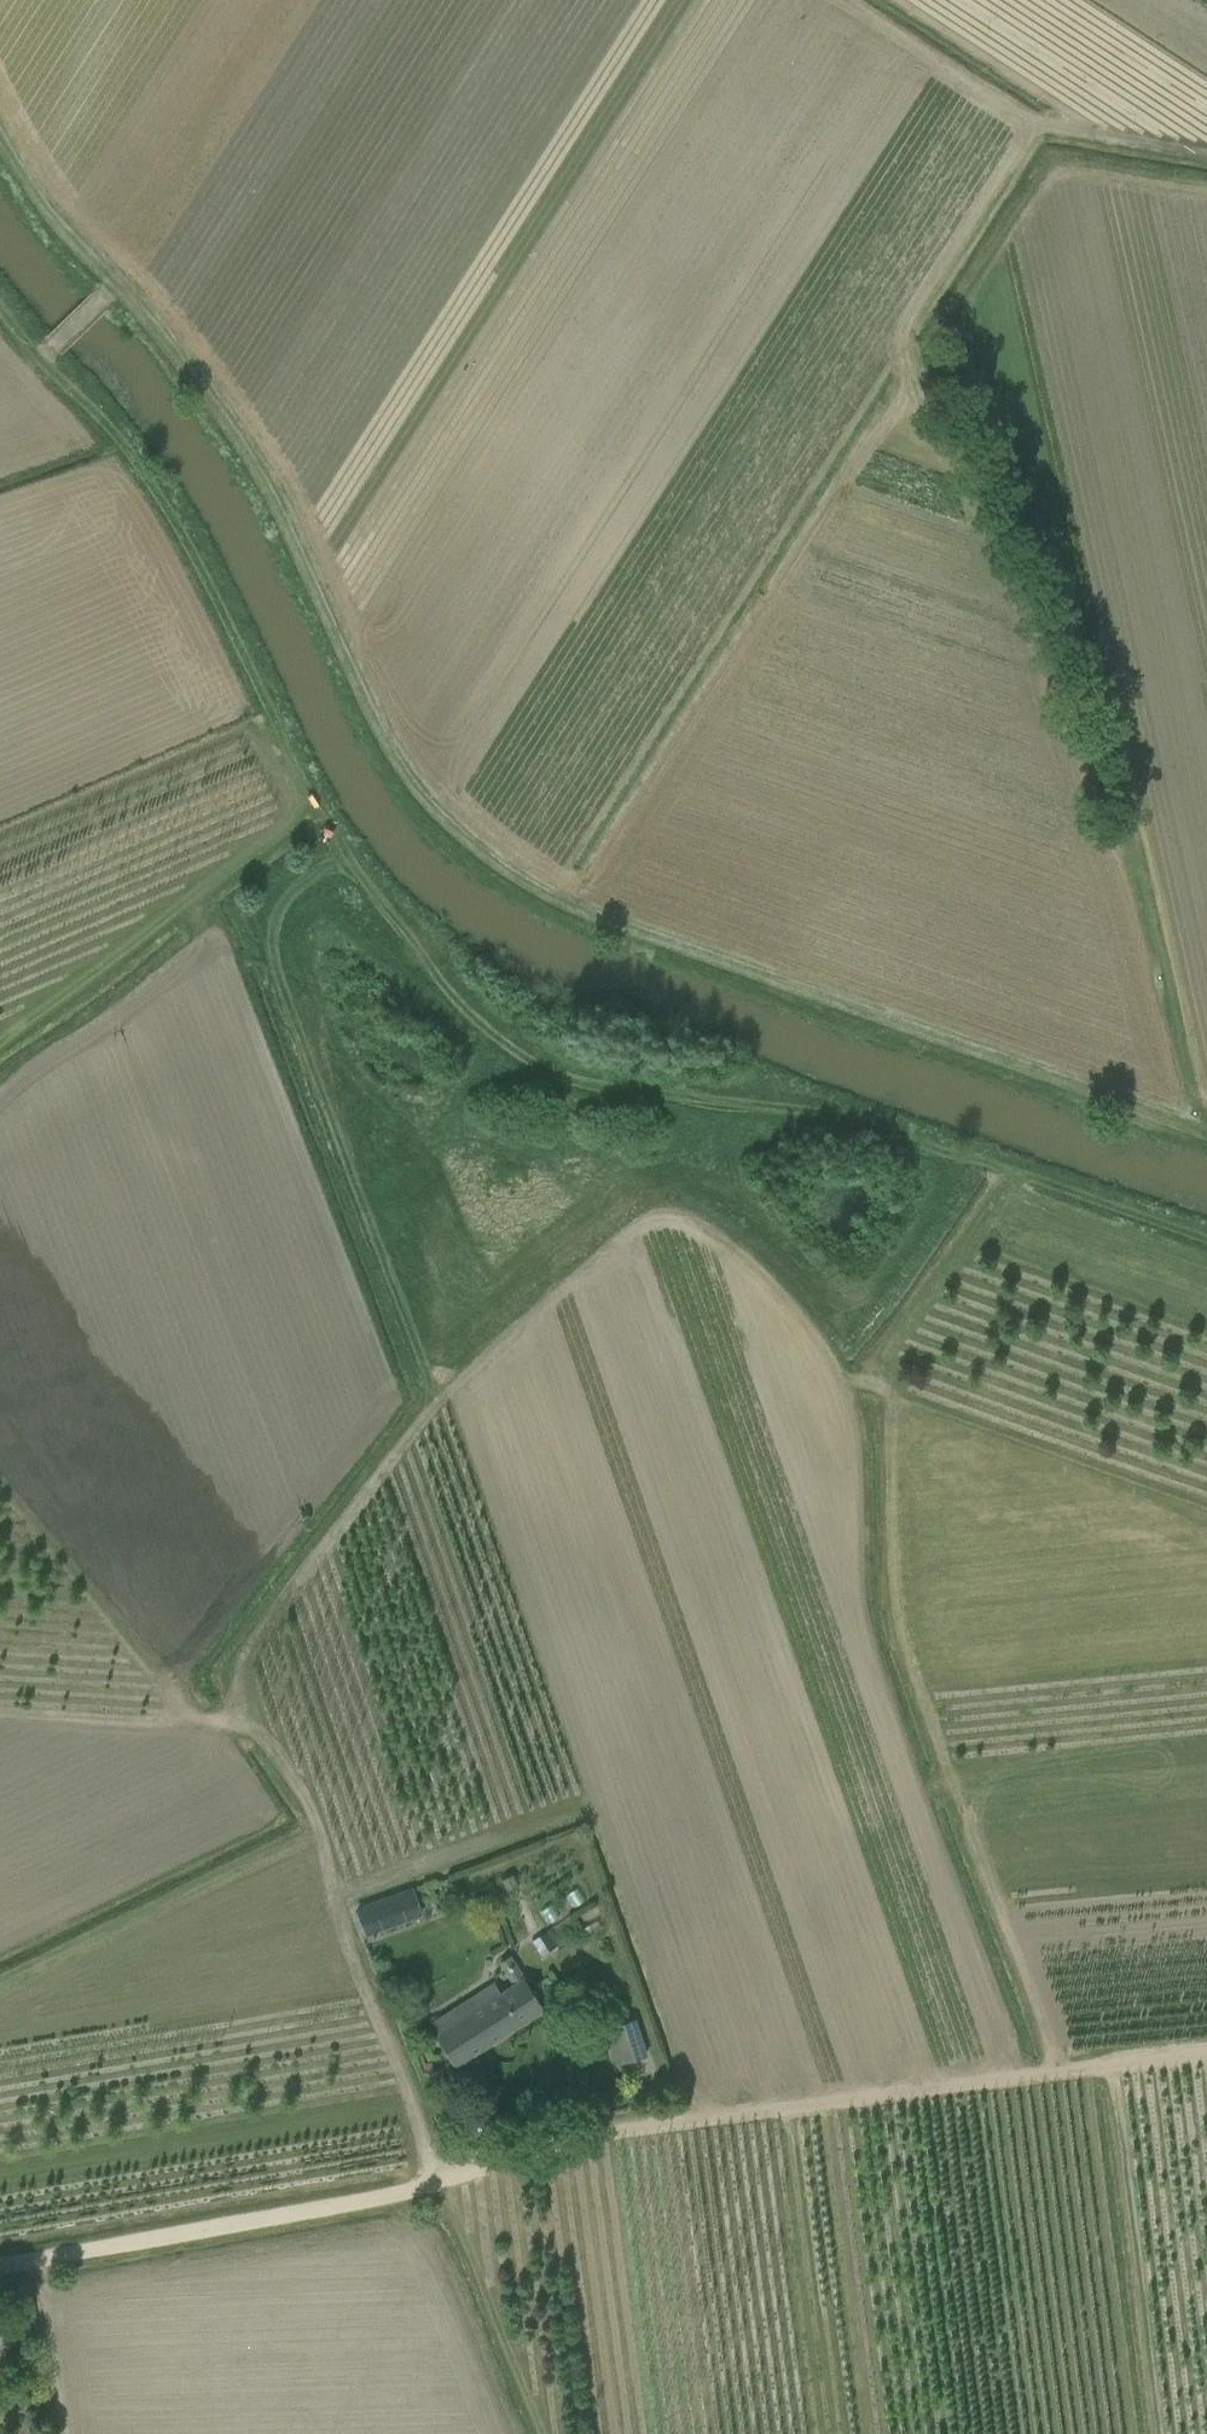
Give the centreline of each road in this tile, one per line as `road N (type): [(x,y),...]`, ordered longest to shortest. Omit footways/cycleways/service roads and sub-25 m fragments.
road 1 (track): [(1206,2060),(497,2135),(406,2199),(0,2269)]

